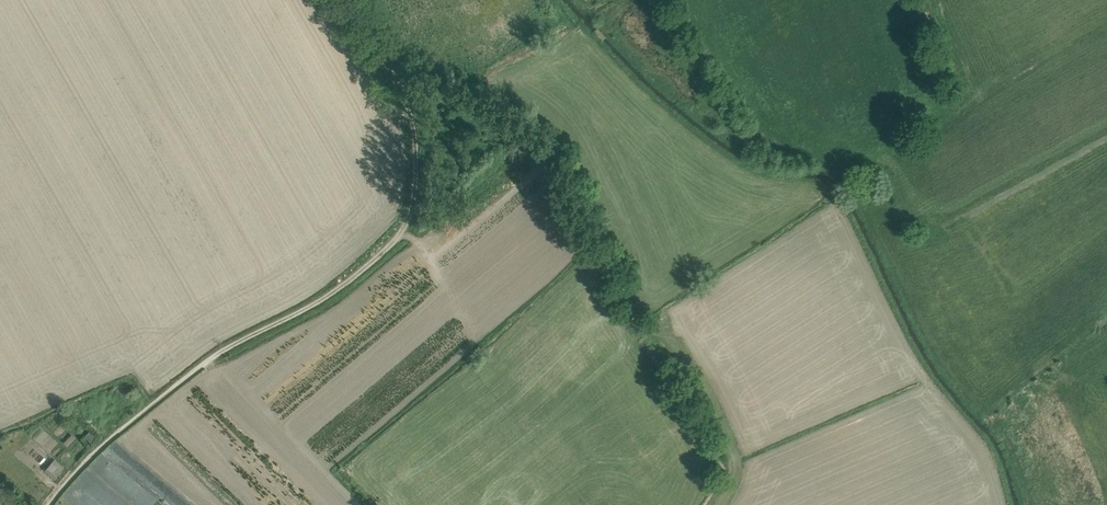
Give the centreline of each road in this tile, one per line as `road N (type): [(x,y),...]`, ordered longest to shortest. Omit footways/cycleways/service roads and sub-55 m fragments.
road 1 (track): [(391,86),(415,163),(404,229),(317,305),(222,351),(169,390),(90,457),(48,504)]

